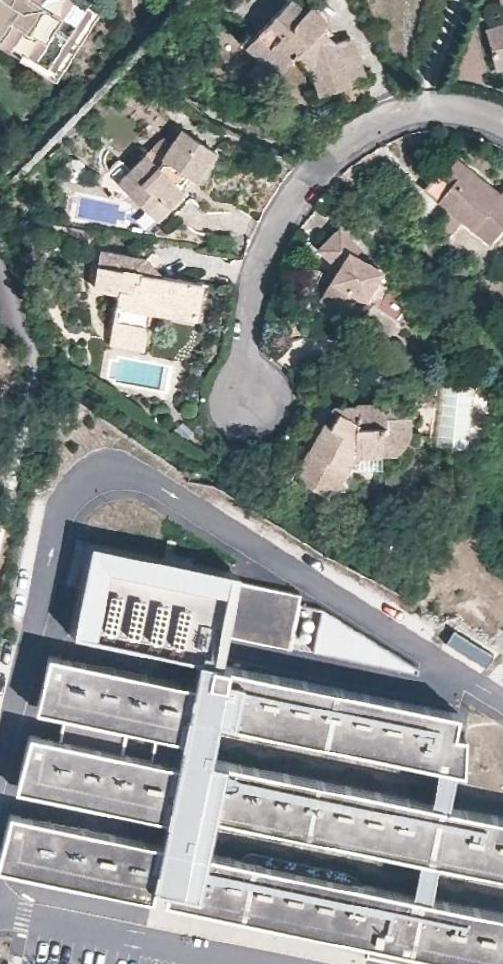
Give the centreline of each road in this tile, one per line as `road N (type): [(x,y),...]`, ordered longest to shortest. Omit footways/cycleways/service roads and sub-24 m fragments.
road 1 (residential): [(252,402),(251,305),(268,246),(330,155),(373,126),(416,112),(454,111),(502,127)]

